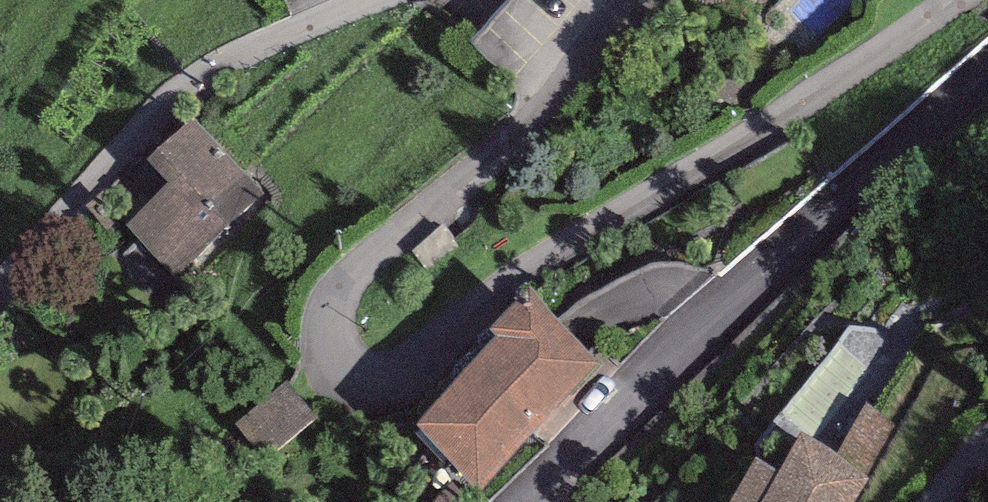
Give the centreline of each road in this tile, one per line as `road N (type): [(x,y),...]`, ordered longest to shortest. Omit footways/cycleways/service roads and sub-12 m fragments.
road 1 (residential): [(610,0),(335,294),(324,333),(348,377),(382,386),(404,378),(552,256),(953,0)]
road 2 (tertiary): [(525,501),(715,306),(987,67)]
road 3 (residential): [(0,288),(168,104),(237,57),(360,0)]

